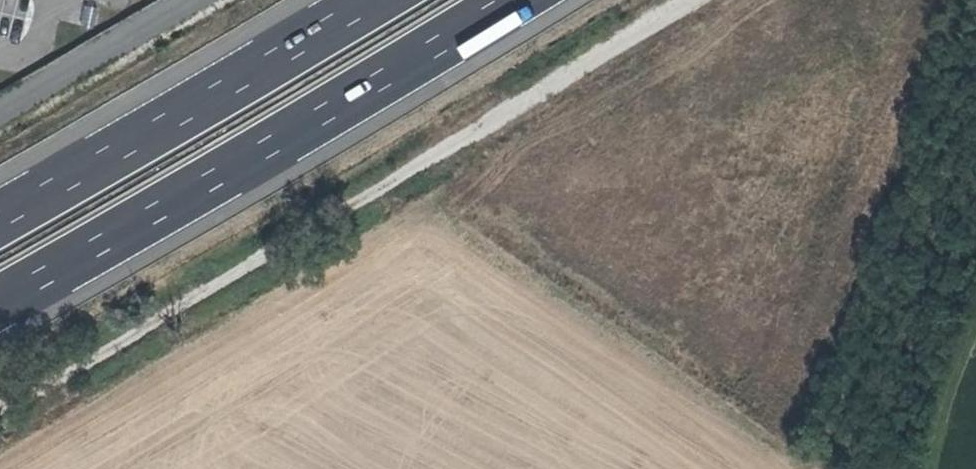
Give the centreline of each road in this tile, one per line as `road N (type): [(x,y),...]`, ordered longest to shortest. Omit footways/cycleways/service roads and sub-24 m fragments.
road 1 (unclassified): [(0,411),(405,181),(685,0)]
road 2 (motorway): [(0,311),(520,0)]
road 3 (motorway): [(383,0),(0,225)]
road 4 (unclassified): [(189,0),(0,111)]

